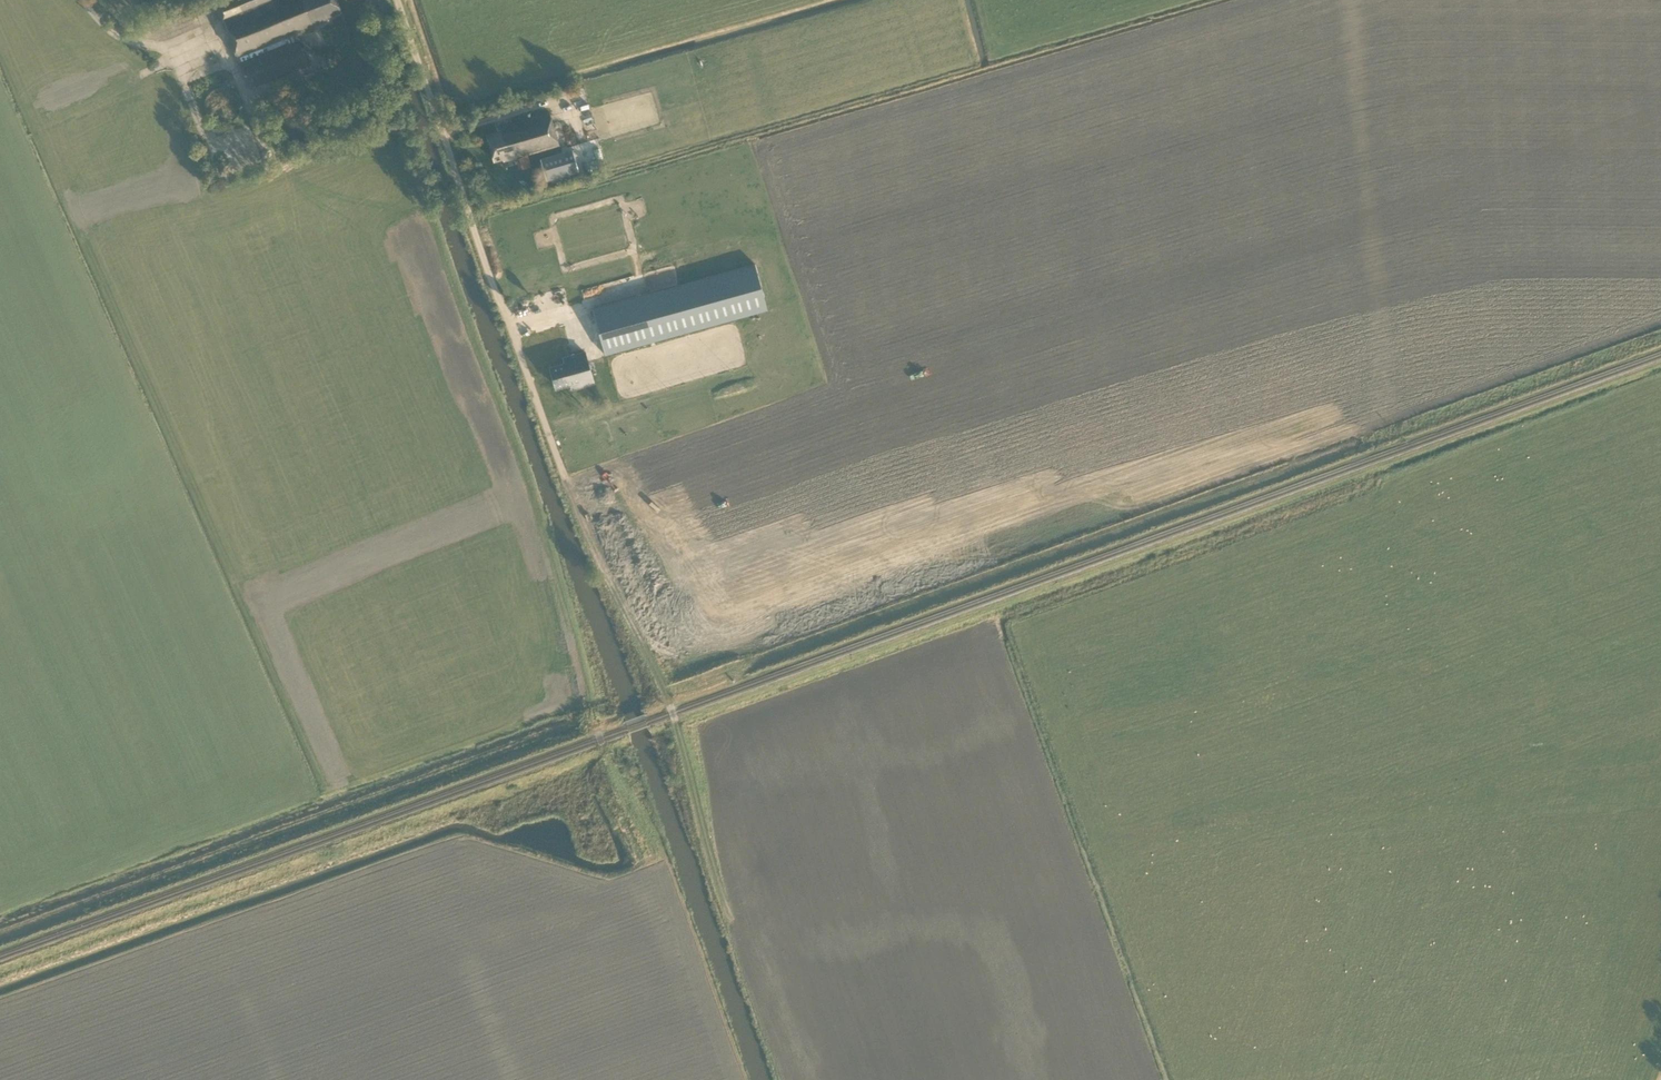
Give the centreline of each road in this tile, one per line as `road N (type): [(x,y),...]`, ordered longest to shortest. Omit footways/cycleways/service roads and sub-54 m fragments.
road 1 (track): [(564,476),(672,712),(716,881)]
road 2 (unclassified): [(500,304),(398,0)]

